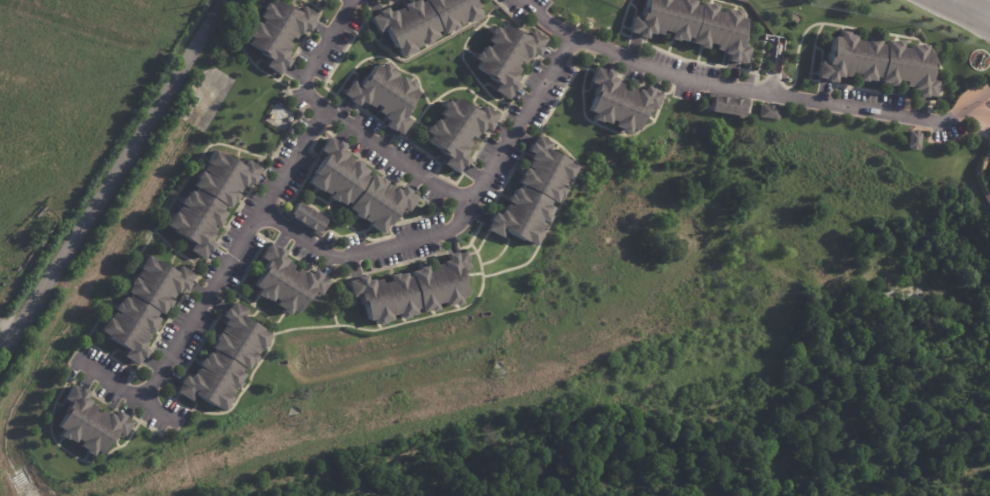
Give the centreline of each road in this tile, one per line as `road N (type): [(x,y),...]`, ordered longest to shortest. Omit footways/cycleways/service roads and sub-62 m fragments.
road 1 (tertiary): [(225,0),(0,354)]
road 2 (residential): [(317,108),(137,402)]
road 3 (residential): [(254,211),(332,257),(446,231),(466,204)]
road 4 (residential): [(67,357),(171,425)]

